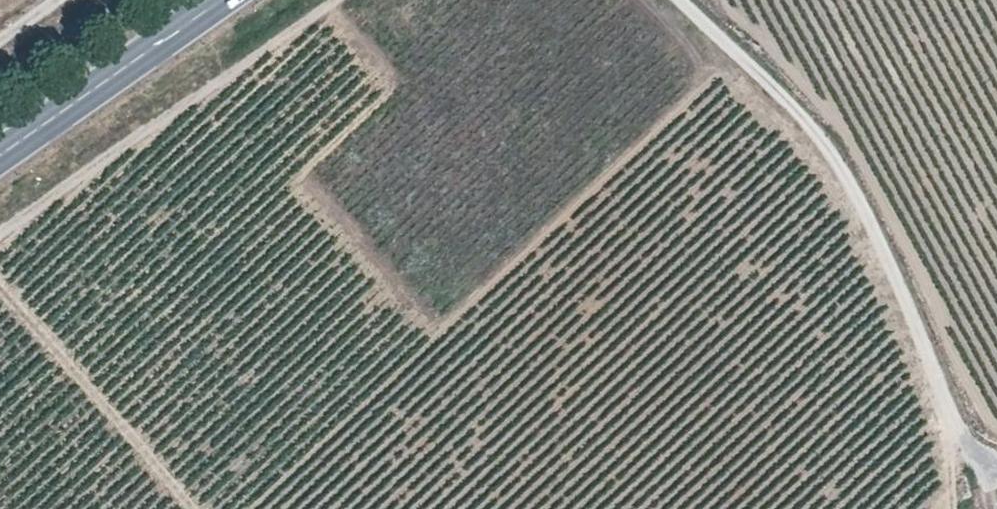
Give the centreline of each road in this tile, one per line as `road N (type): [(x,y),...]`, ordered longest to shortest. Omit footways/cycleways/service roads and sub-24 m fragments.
road 1 (track): [(688,0),(785,90),(868,188),(969,415),(996,456)]
road 2 (secondary): [(219,0),(0,154)]

